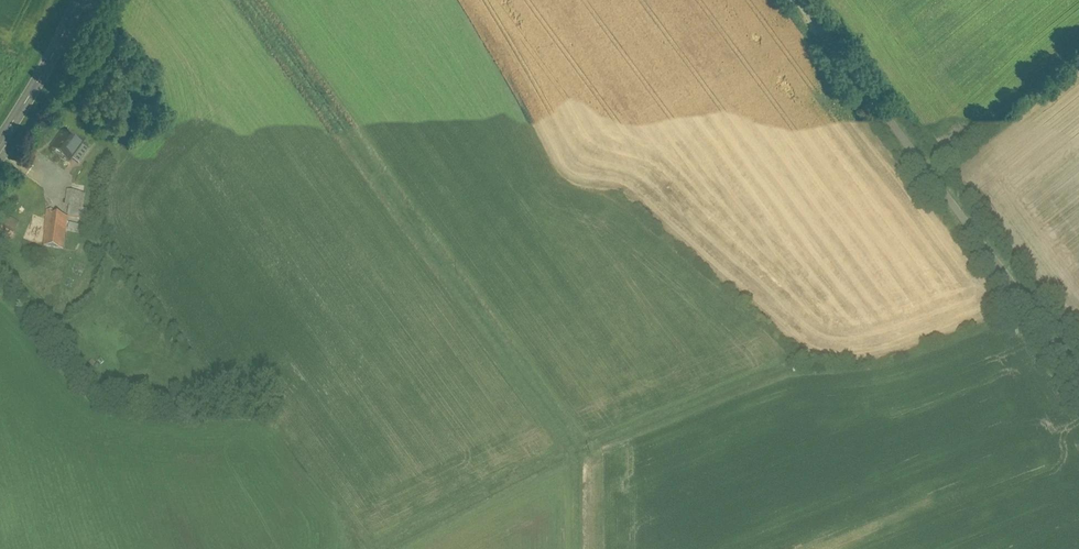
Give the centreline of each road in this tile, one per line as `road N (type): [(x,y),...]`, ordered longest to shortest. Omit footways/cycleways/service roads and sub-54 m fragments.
road 1 (residential): [(803,0),(1078,367)]
road 2 (tertiary): [(0,143),(79,0)]

